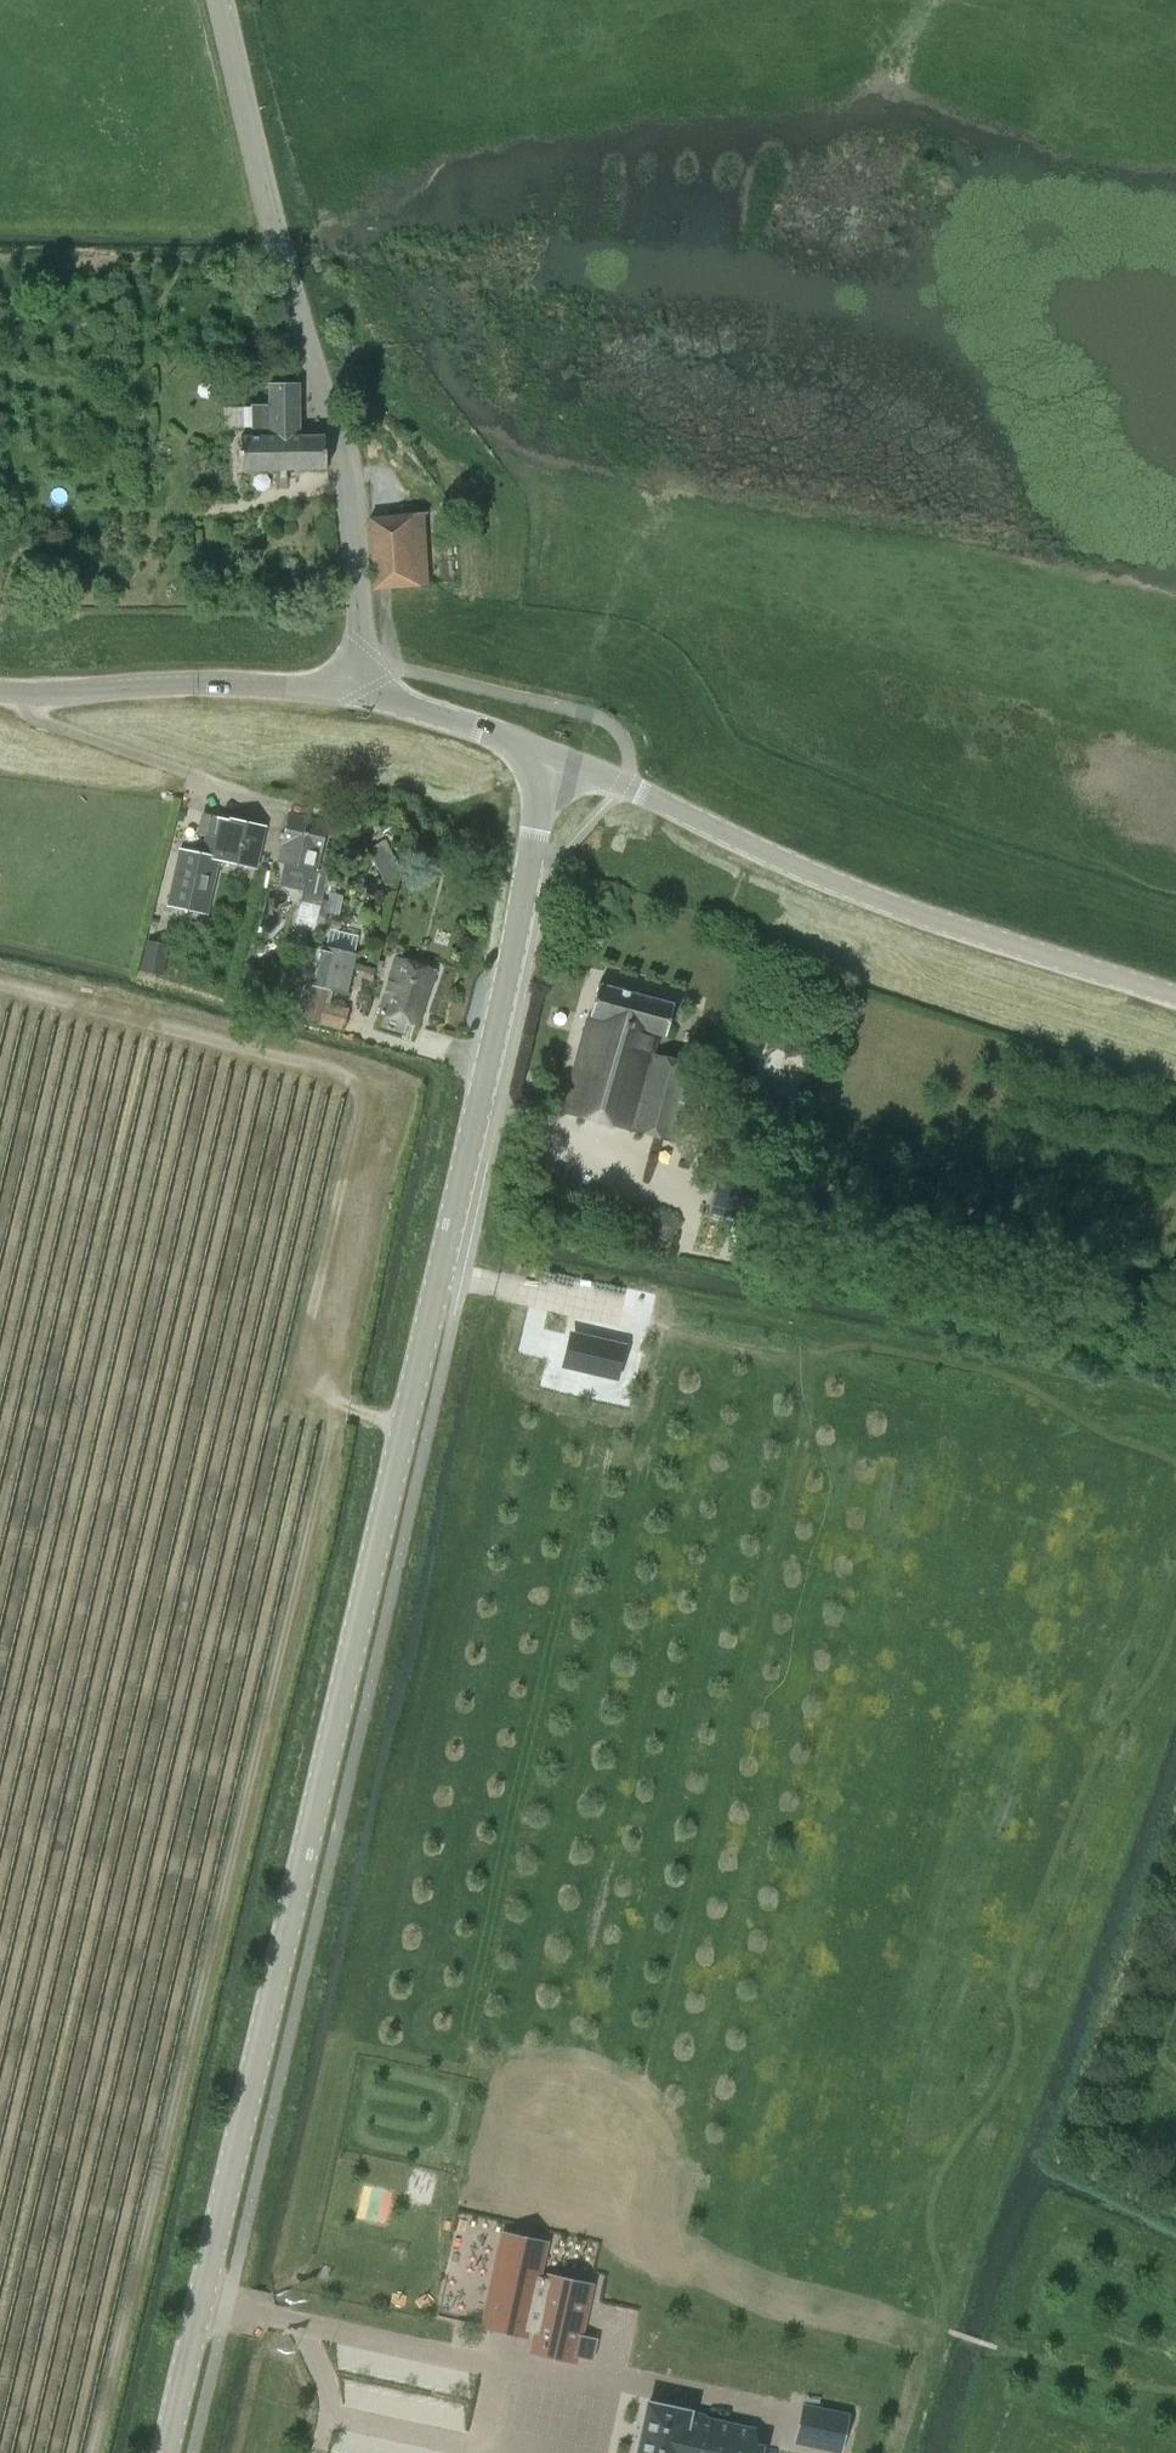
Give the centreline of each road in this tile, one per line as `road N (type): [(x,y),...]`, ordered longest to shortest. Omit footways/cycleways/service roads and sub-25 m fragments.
road 1 (secondary): [(163,2452),(555,756)]
road 2 (secondary): [(362,682),(346,474),(223,0)]
road 3 (unclassified): [(1175,993),(848,882),(555,756)]
road 4 (unclassified): [(362,682),(0,684)]
road 5 (secondary): [(555,756),(362,682)]

